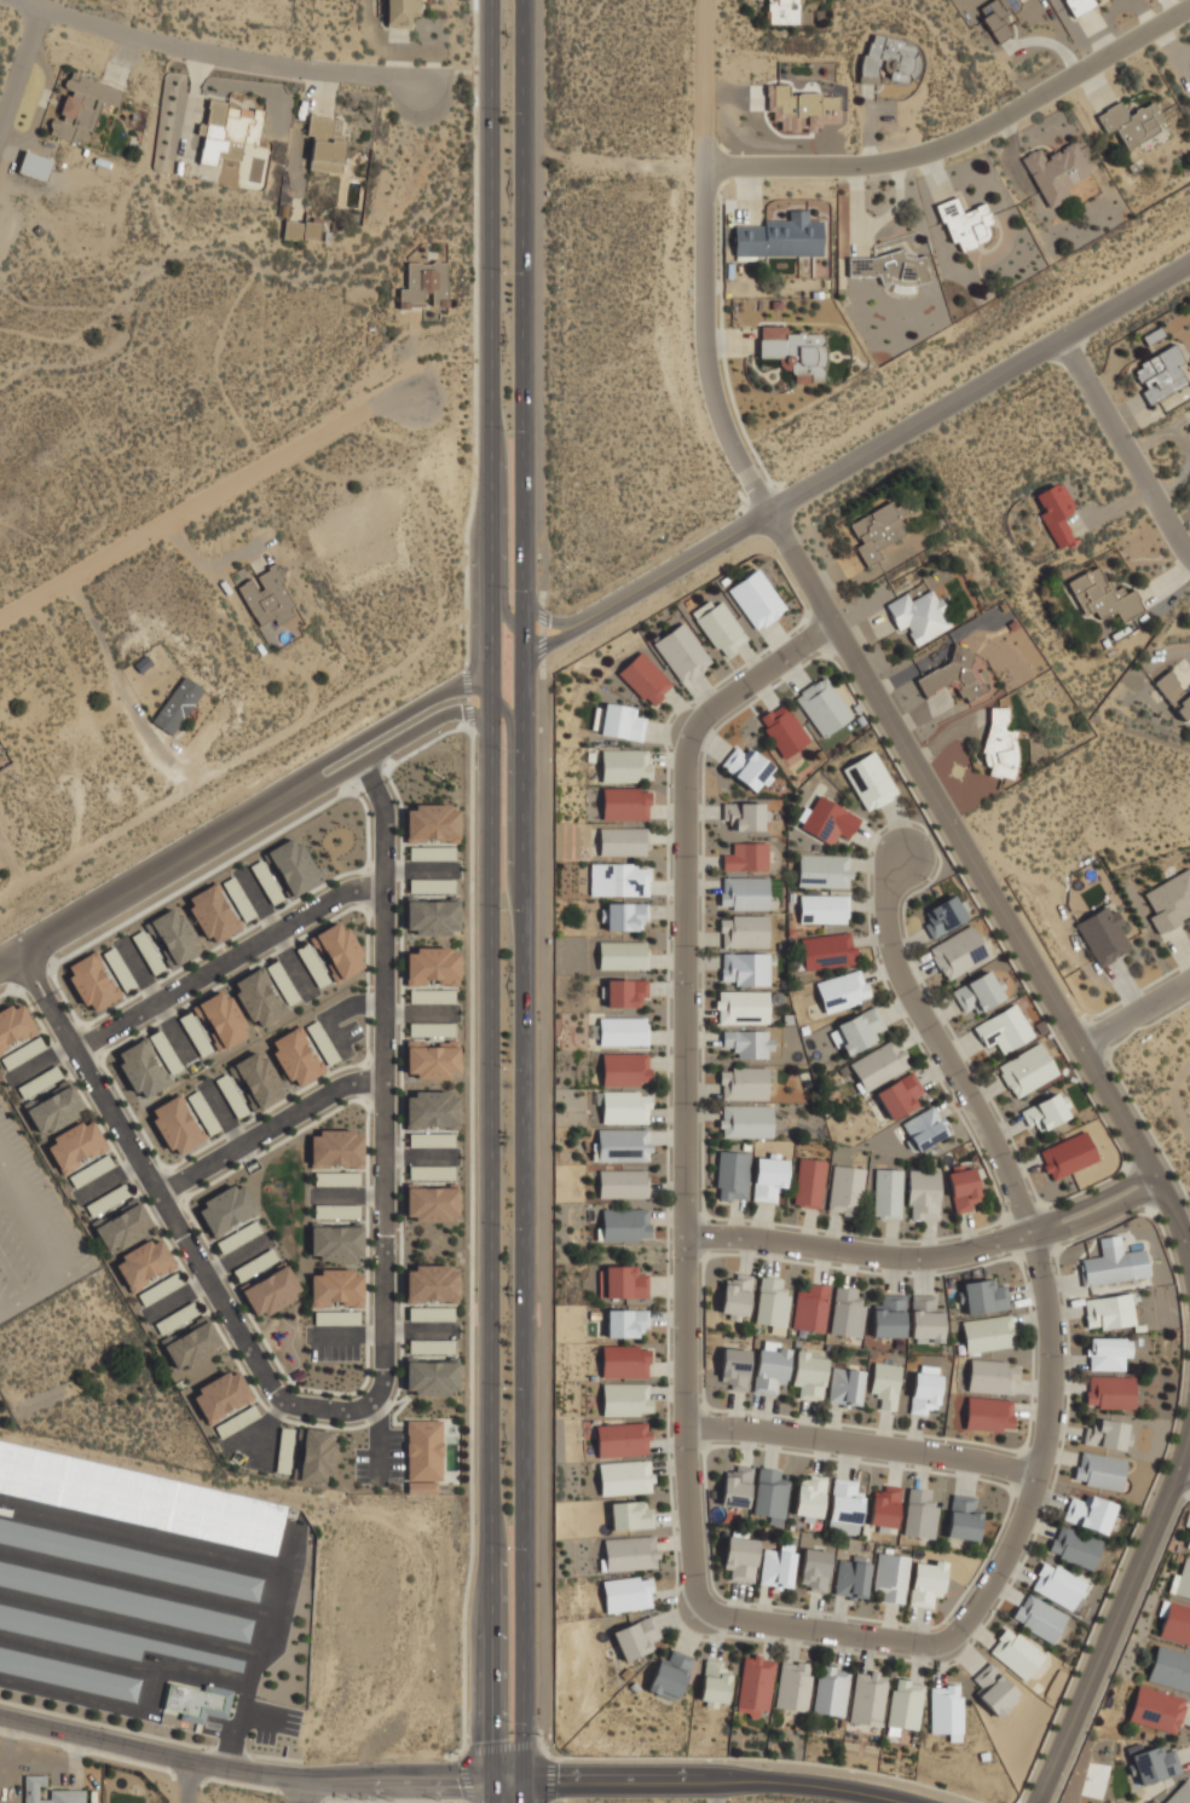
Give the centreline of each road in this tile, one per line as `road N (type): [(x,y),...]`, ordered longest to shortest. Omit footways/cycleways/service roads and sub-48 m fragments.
road 1 (primary): [(492,0),(495,1802)]
road 2 (primary): [(525,1802),(523,0)]
road 3 (residential): [(833,623),(715,709),(689,758),(688,1428),(703,1602),(724,1618),(926,1647),(953,1640),(1006,1559),(1039,1476)]
road 4 (residential): [(698,165),(699,356),(711,410),(749,491),(1157,1177),(1189,1261)]
road 5 (residential): [(48,1003),(265,1386),(282,1399),(347,1407),(368,1390),(372,1367),(377,814),(358,758)]
road 6 (tertiary): [(0,1718),(189,1764),(319,1781),(759,1780),(904,1802)]
road 7 (residential): [(579,620),(1189,265)]
road 8 (residential): [(1039,1476),(1052,1379),(1049,1300),(1010,1176),(895,956),(888,902),(906,858)]
road 9 (residential): [(698,165),(856,163),(919,152),(1189,1)]
road 10 (residential): [(688,1235),(889,1258),(949,1256),(1067,1221),(1157,1177)]
road 11 (residential): [(0,620),(370,407),(416,402)]
road 12 (residential): [(15,0),(233,61),(386,77),(422,97)]
road 13 (residential): [(1189,1436),(1038,1802)]
road 14 (residential): [(1039,1476),(798,1435),(688,1428)]
road 15 (residential): [(75,1044),(316,898),(376,885)]
road 16 (tertiary): [(284,791),(0,964)]
road 17 (residential): [(149,1191),(323,1085),(375,1079)]
road 18 (residential): [(1062,339),(1189,554)]
road 19 (residential): [(491,417),(499,447),(504,616),(521,634),(544,641)]
road 20 (tertiary): [(492,697),(452,684),(306,764),(284,791)]
road 21 (tertiary): [(284,791),(433,713),(470,712),(492,727)]
road 22 (tertiary): [(522,920),(507,870),(506,716),(492,697)]
road 23 (tertiary): [(491,466),(472,529),(470,666),(452,684)]
road 24 (residential): [(705,0),(698,165)]
road 25 (residential): [(0,131),(40,11)]
road 26 (residential): [(1082,1048),(1189,985)]

